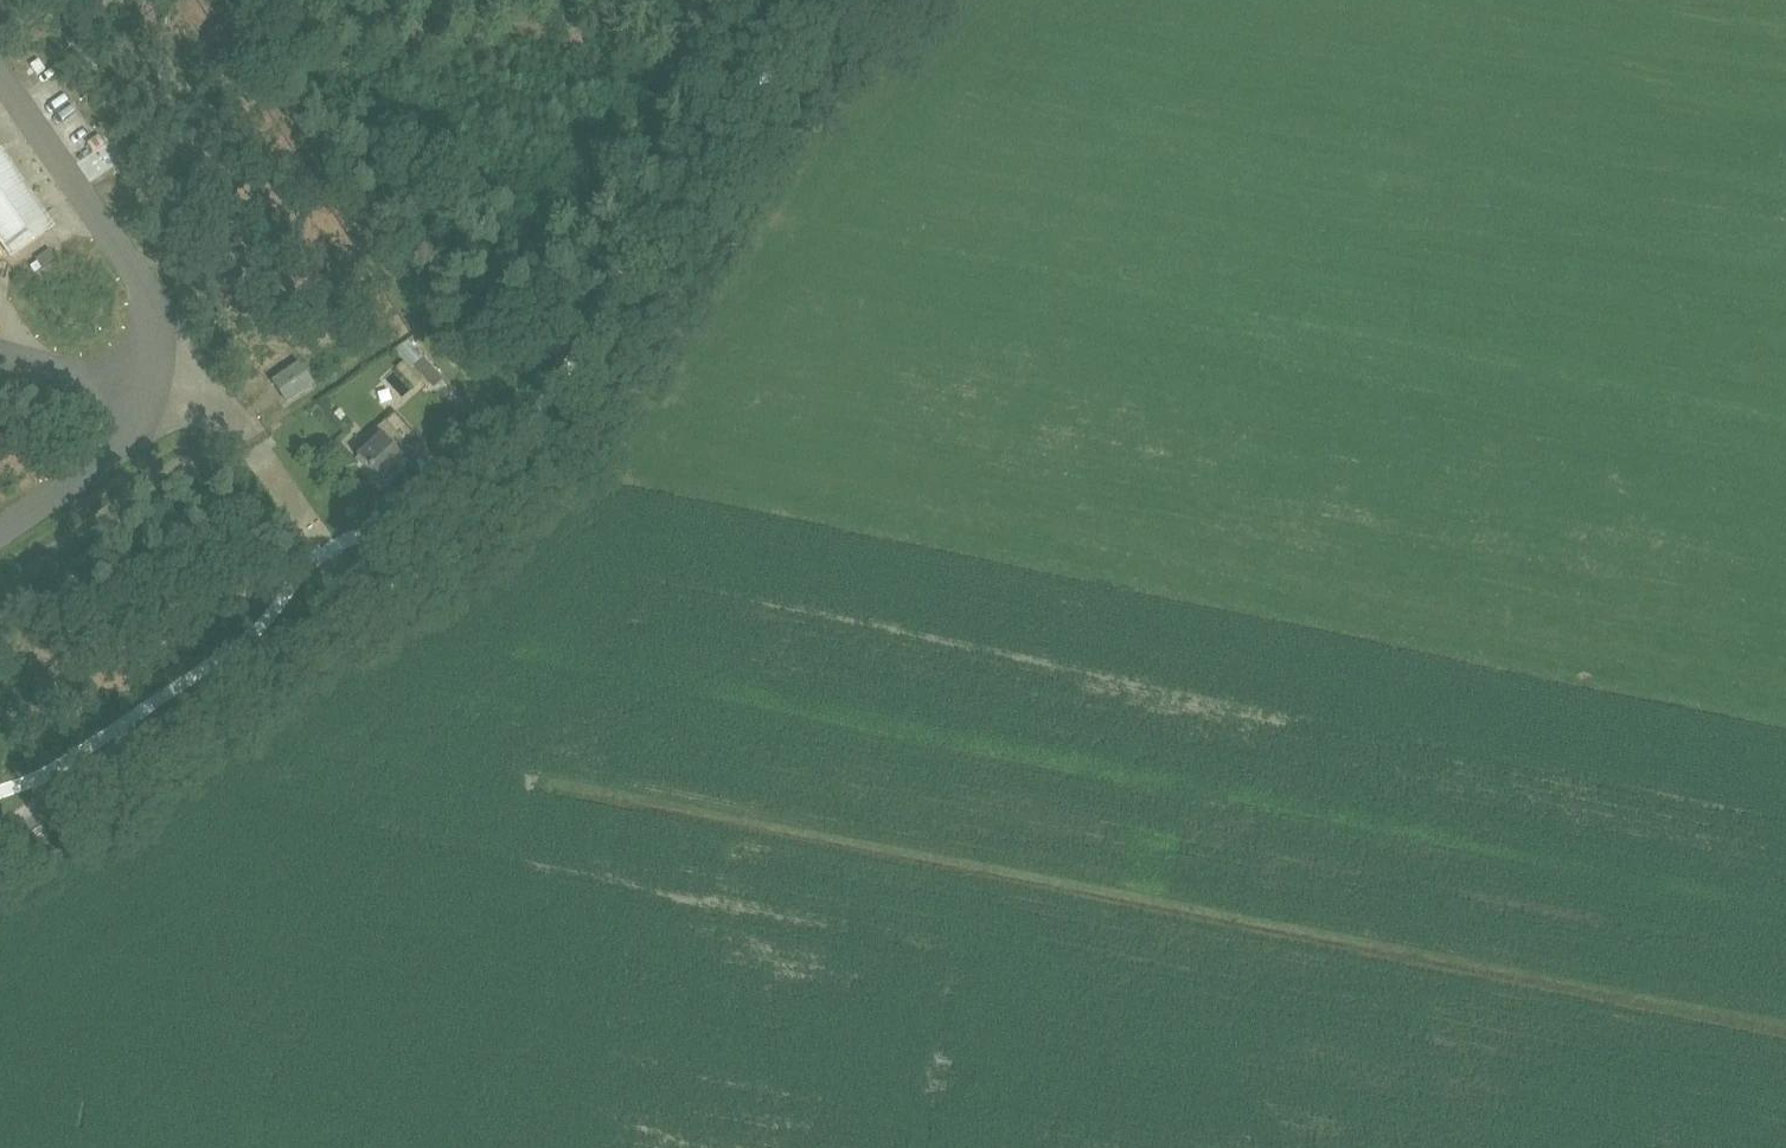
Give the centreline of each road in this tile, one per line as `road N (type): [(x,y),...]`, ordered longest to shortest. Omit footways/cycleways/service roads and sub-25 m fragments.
road 1 (secondary): [(0,858),(498,512),(570,434),(724,190),(875,0)]

